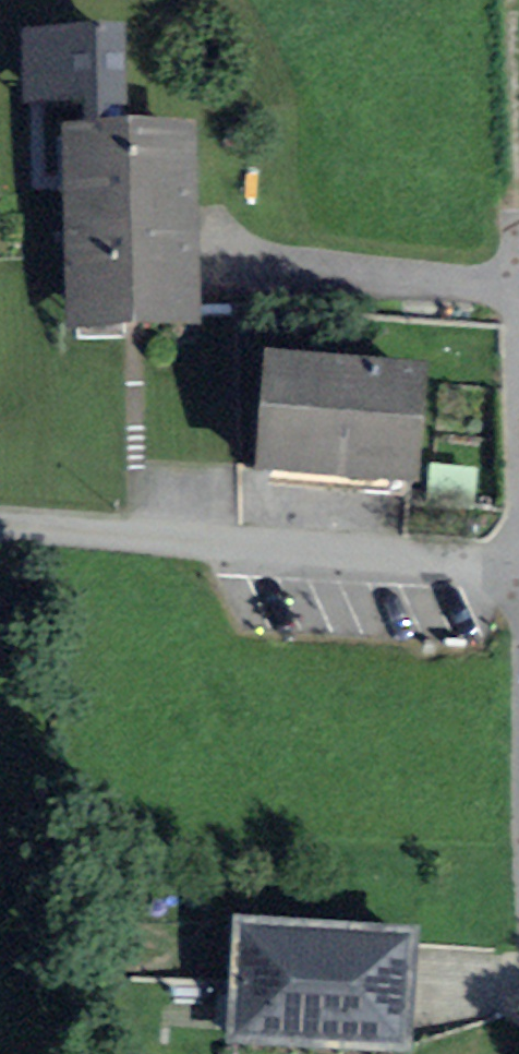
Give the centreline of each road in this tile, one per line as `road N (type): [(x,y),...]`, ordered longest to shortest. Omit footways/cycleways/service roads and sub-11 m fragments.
road 1 (residential): [(0,521),(518,572)]

